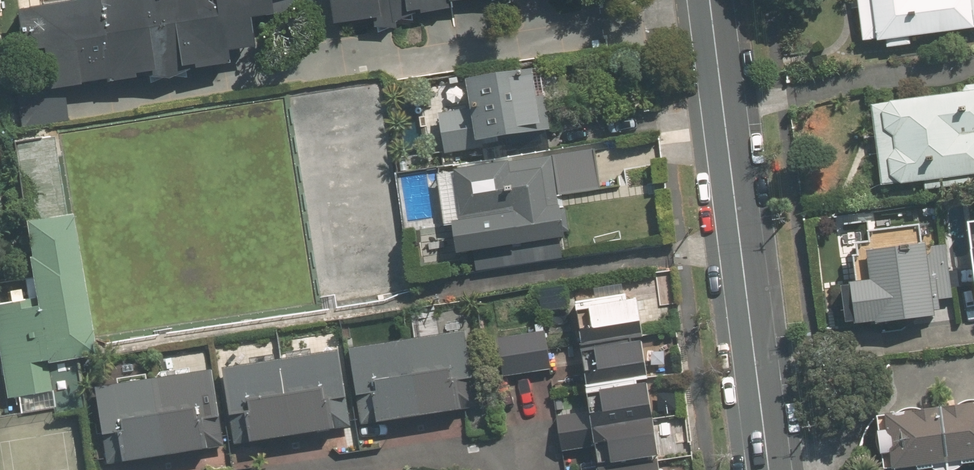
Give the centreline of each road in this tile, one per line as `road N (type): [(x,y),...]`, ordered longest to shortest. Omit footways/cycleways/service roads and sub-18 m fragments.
road 1 (secondary): [(706,0),(765,469)]

